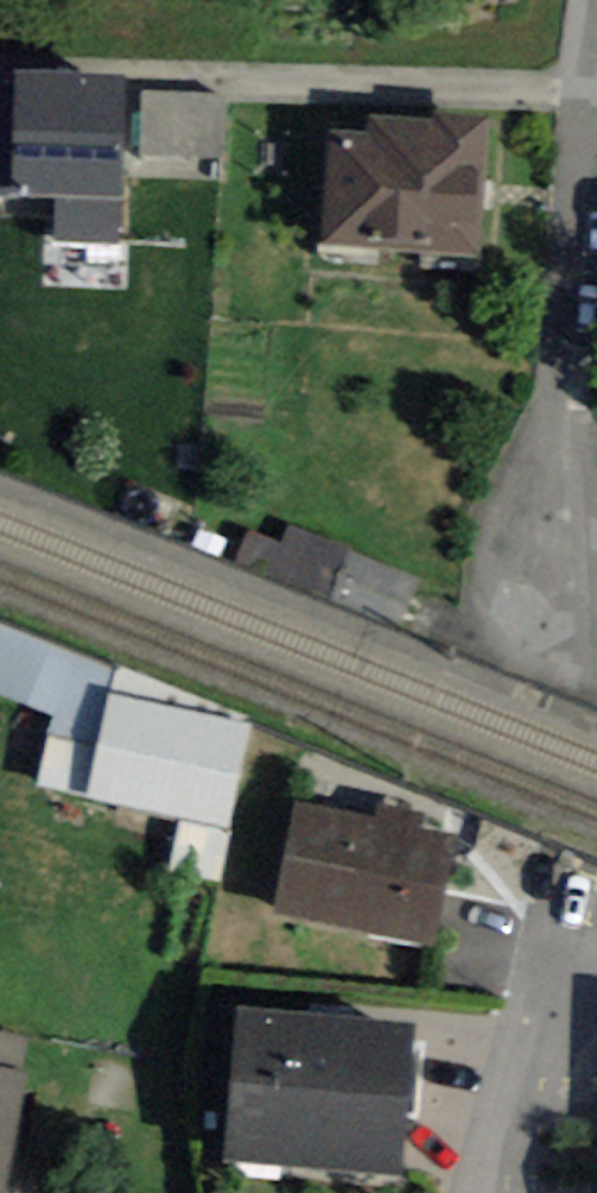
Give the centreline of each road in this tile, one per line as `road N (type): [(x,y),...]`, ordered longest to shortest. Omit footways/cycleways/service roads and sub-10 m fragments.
road 1 (residential): [(580,95),(555,313),(549,454),(570,646)]
road 2 (residential): [(580,95),(137,69)]

